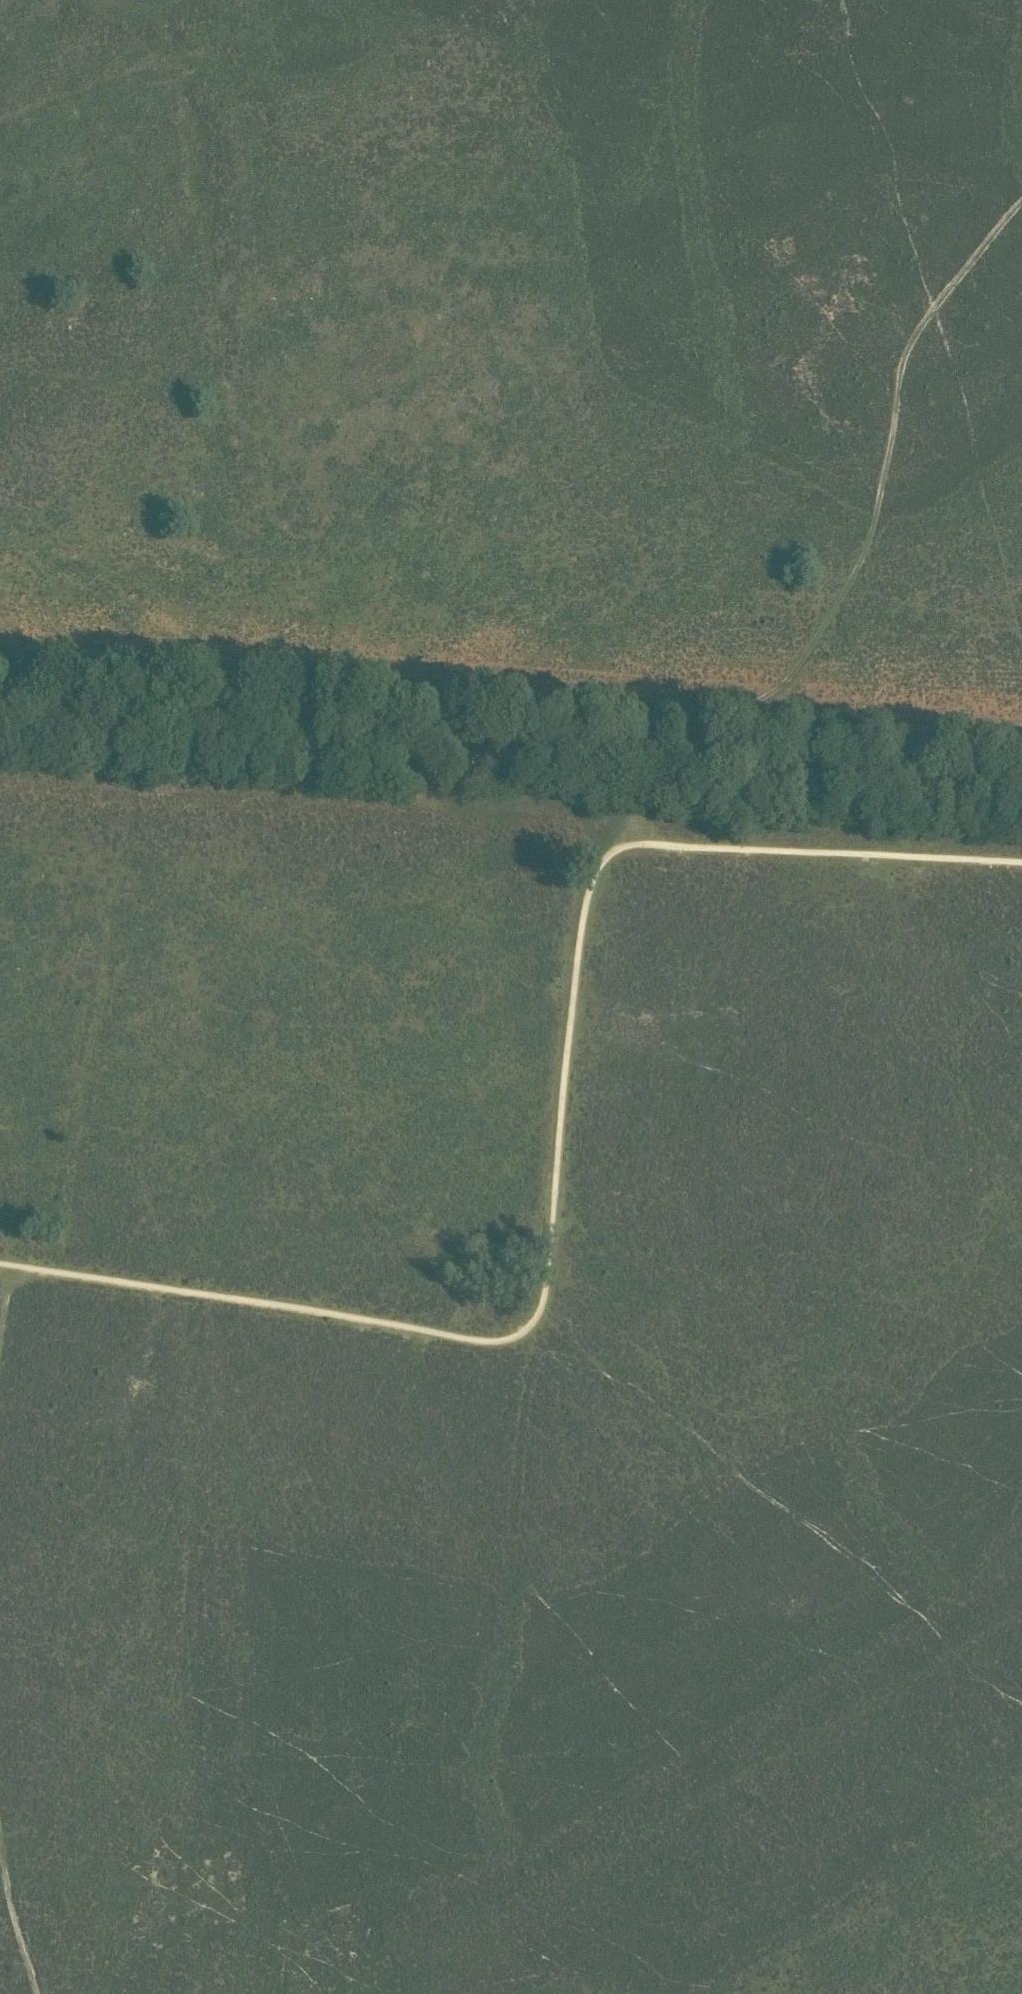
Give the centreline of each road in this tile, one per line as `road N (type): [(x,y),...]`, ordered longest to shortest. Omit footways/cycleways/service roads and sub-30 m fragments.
road 1 (track): [(1021,199),(909,348),(872,544),(784,679),(647,767)]
road 2 (track): [(56,724),(647,767)]
road 3 (track): [(647,767),(1021,793)]

